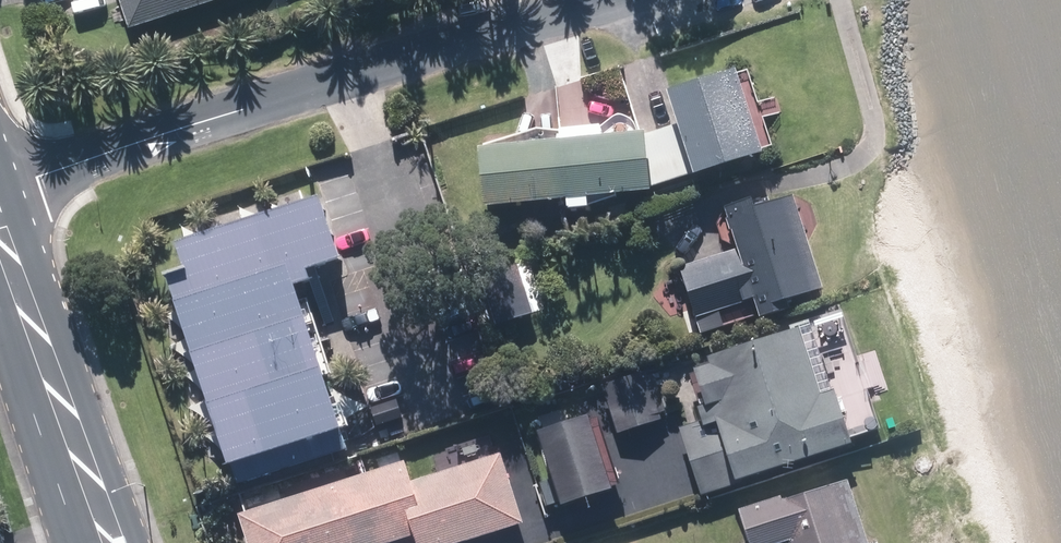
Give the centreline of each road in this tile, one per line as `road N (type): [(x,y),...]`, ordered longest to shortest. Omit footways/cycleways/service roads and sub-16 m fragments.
road 1 (residential): [(552,0),(0,186)]
road 2 (primary): [(105,542),(0,222)]

